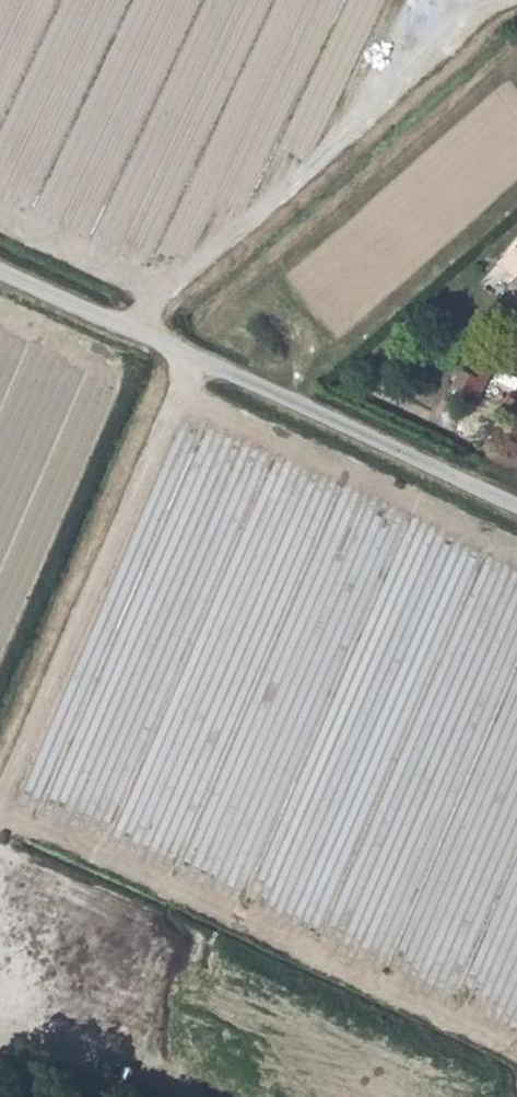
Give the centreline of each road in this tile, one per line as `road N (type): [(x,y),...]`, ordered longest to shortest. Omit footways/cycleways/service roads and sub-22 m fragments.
road 1 (track): [(0,272),(516,510)]

